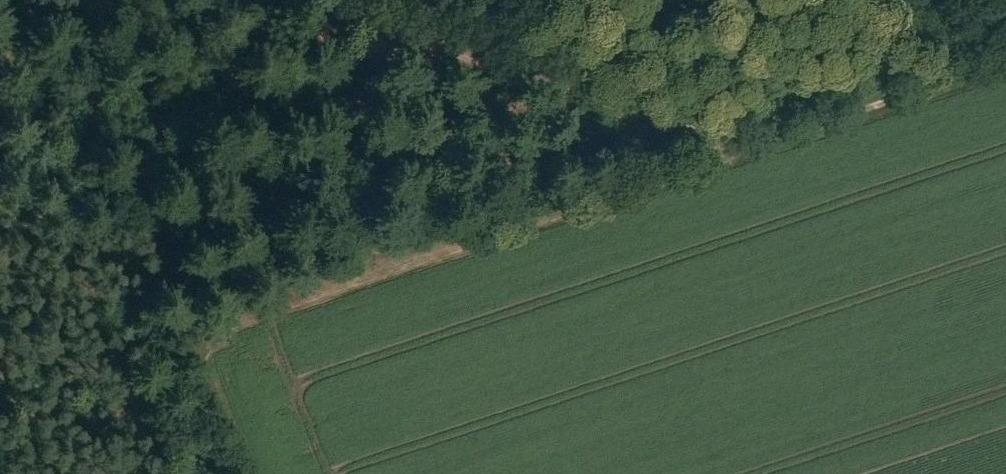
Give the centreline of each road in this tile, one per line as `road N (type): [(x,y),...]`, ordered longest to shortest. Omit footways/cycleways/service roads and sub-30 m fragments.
road 1 (track): [(732,160),(227,323)]
road 2 (track): [(732,160),(710,145),(441,51)]
road 3 (track): [(1005,69),(732,160)]
road 4 (track): [(441,51),(266,0)]
road 5 (track): [(227,323),(206,344),(208,374),(247,473)]

